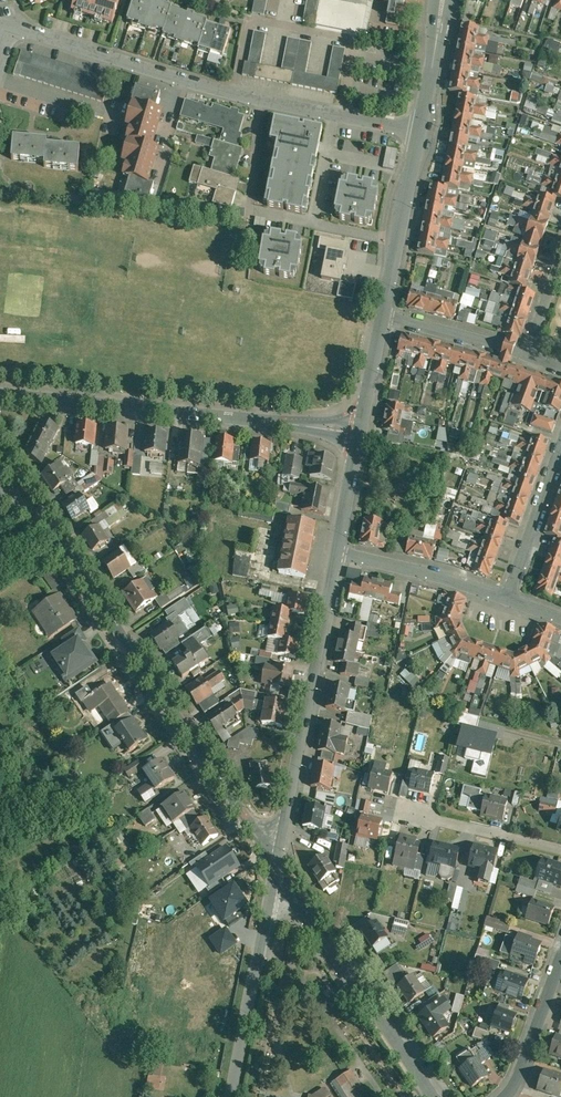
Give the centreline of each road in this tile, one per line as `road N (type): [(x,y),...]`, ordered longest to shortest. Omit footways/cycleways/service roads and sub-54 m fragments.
road 1 (residential): [(0,487),(51,532),(277,873)]
road 2 (residential): [(0,23),(245,95),(419,134)]
road 3 (residential): [(0,394),(360,432)]
road 4 (residential): [(335,553),(277,873)]
road 5 (residential): [(277,873),(436,1096)]
road 6 (unclassified): [(232,1096),(277,873)]
road 7 (residential): [(419,134),(383,316)]
road 8 (residential): [(335,553),(508,596)]
road 9 (residential): [(560,445),(508,596)]
road 10 (residential): [(560,851),(407,812)]
road 11 (residential): [(383,316),(527,356)]
road 12 (residential): [(560,960),(522,1071),(504,1096)]
road 13 (residential): [(442,0),(419,134)]
road 14 (residential): [(360,432),(335,553)]

